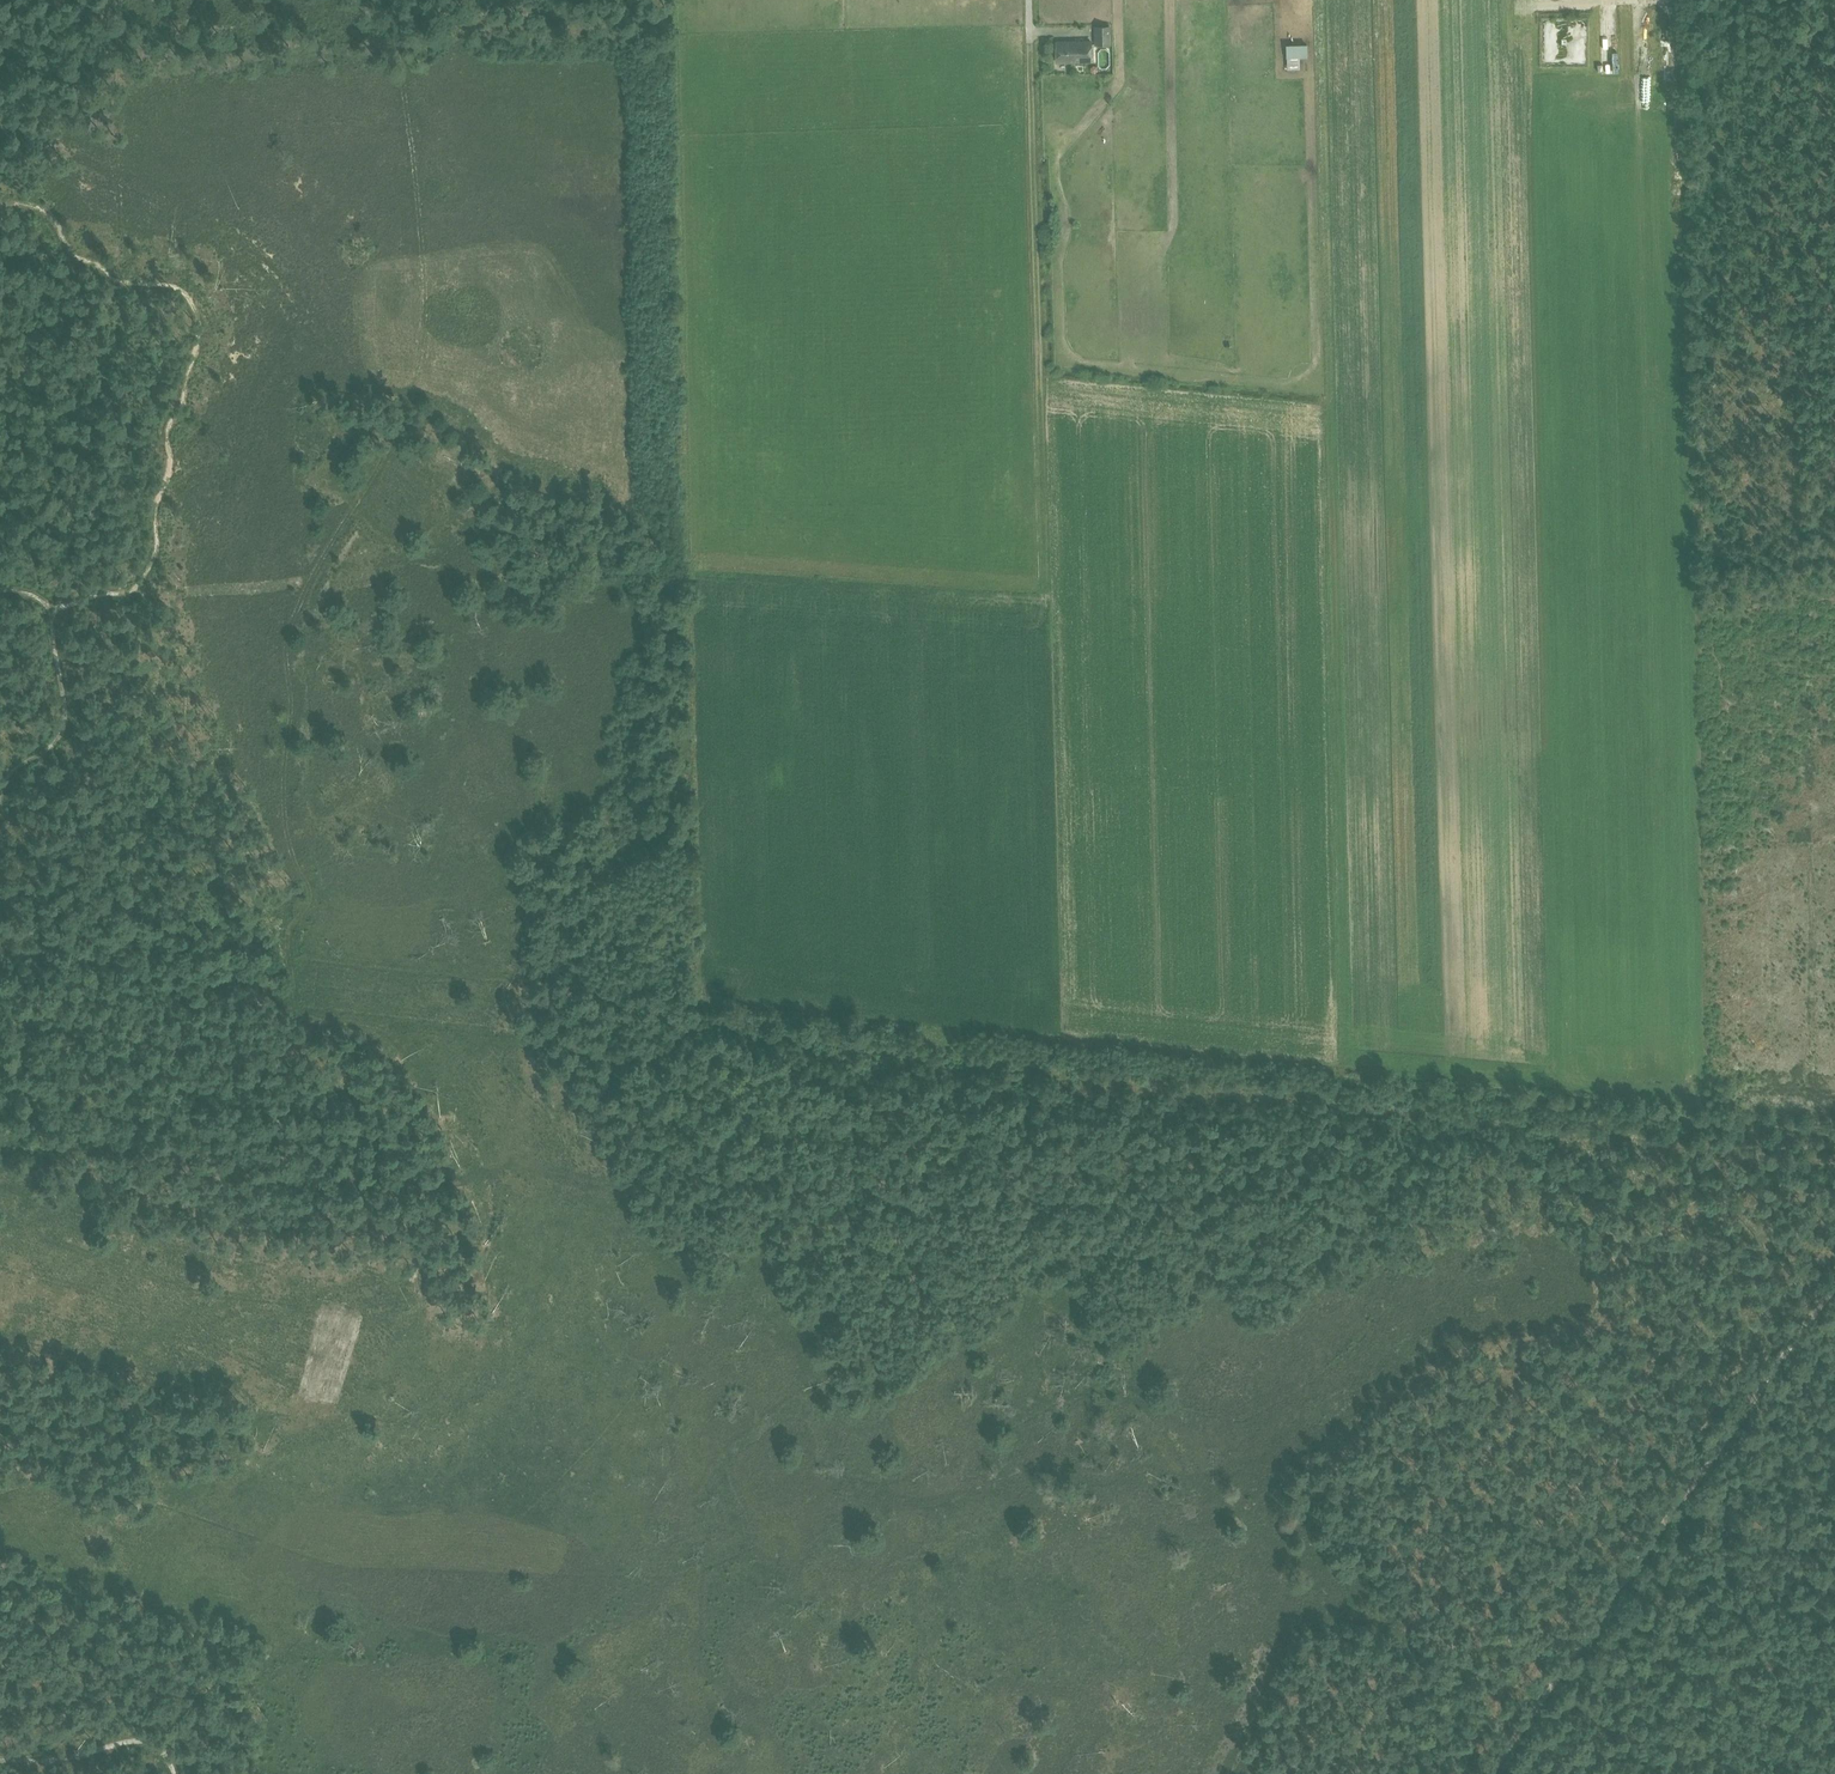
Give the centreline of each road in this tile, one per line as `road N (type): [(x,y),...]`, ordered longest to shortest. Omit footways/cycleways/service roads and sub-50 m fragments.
road 1 (track): [(1494,1773),(1834,1286)]

